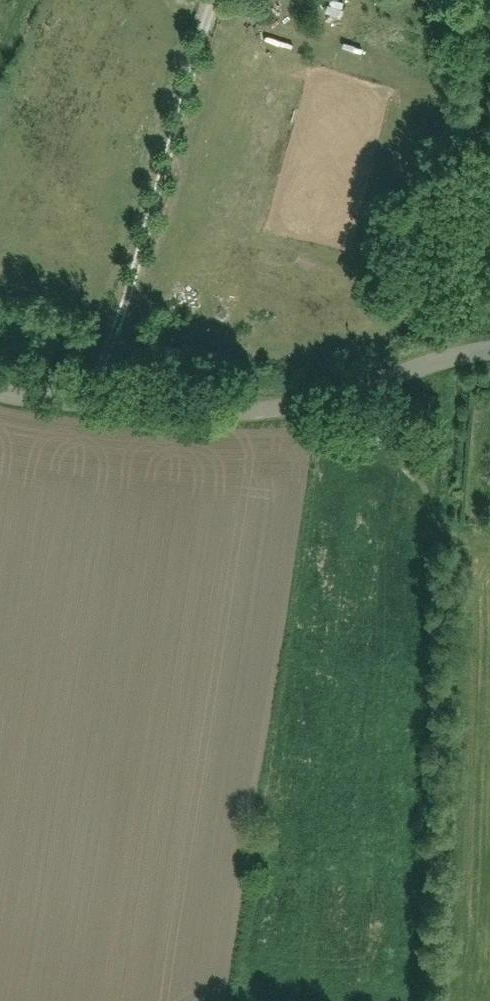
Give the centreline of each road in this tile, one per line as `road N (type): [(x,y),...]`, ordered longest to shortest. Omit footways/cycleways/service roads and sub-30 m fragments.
road 1 (residential): [(489,358),(228,399),(24,401),(0,394)]
road 2 (track): [(83,400),(105,367),(215,0)]

